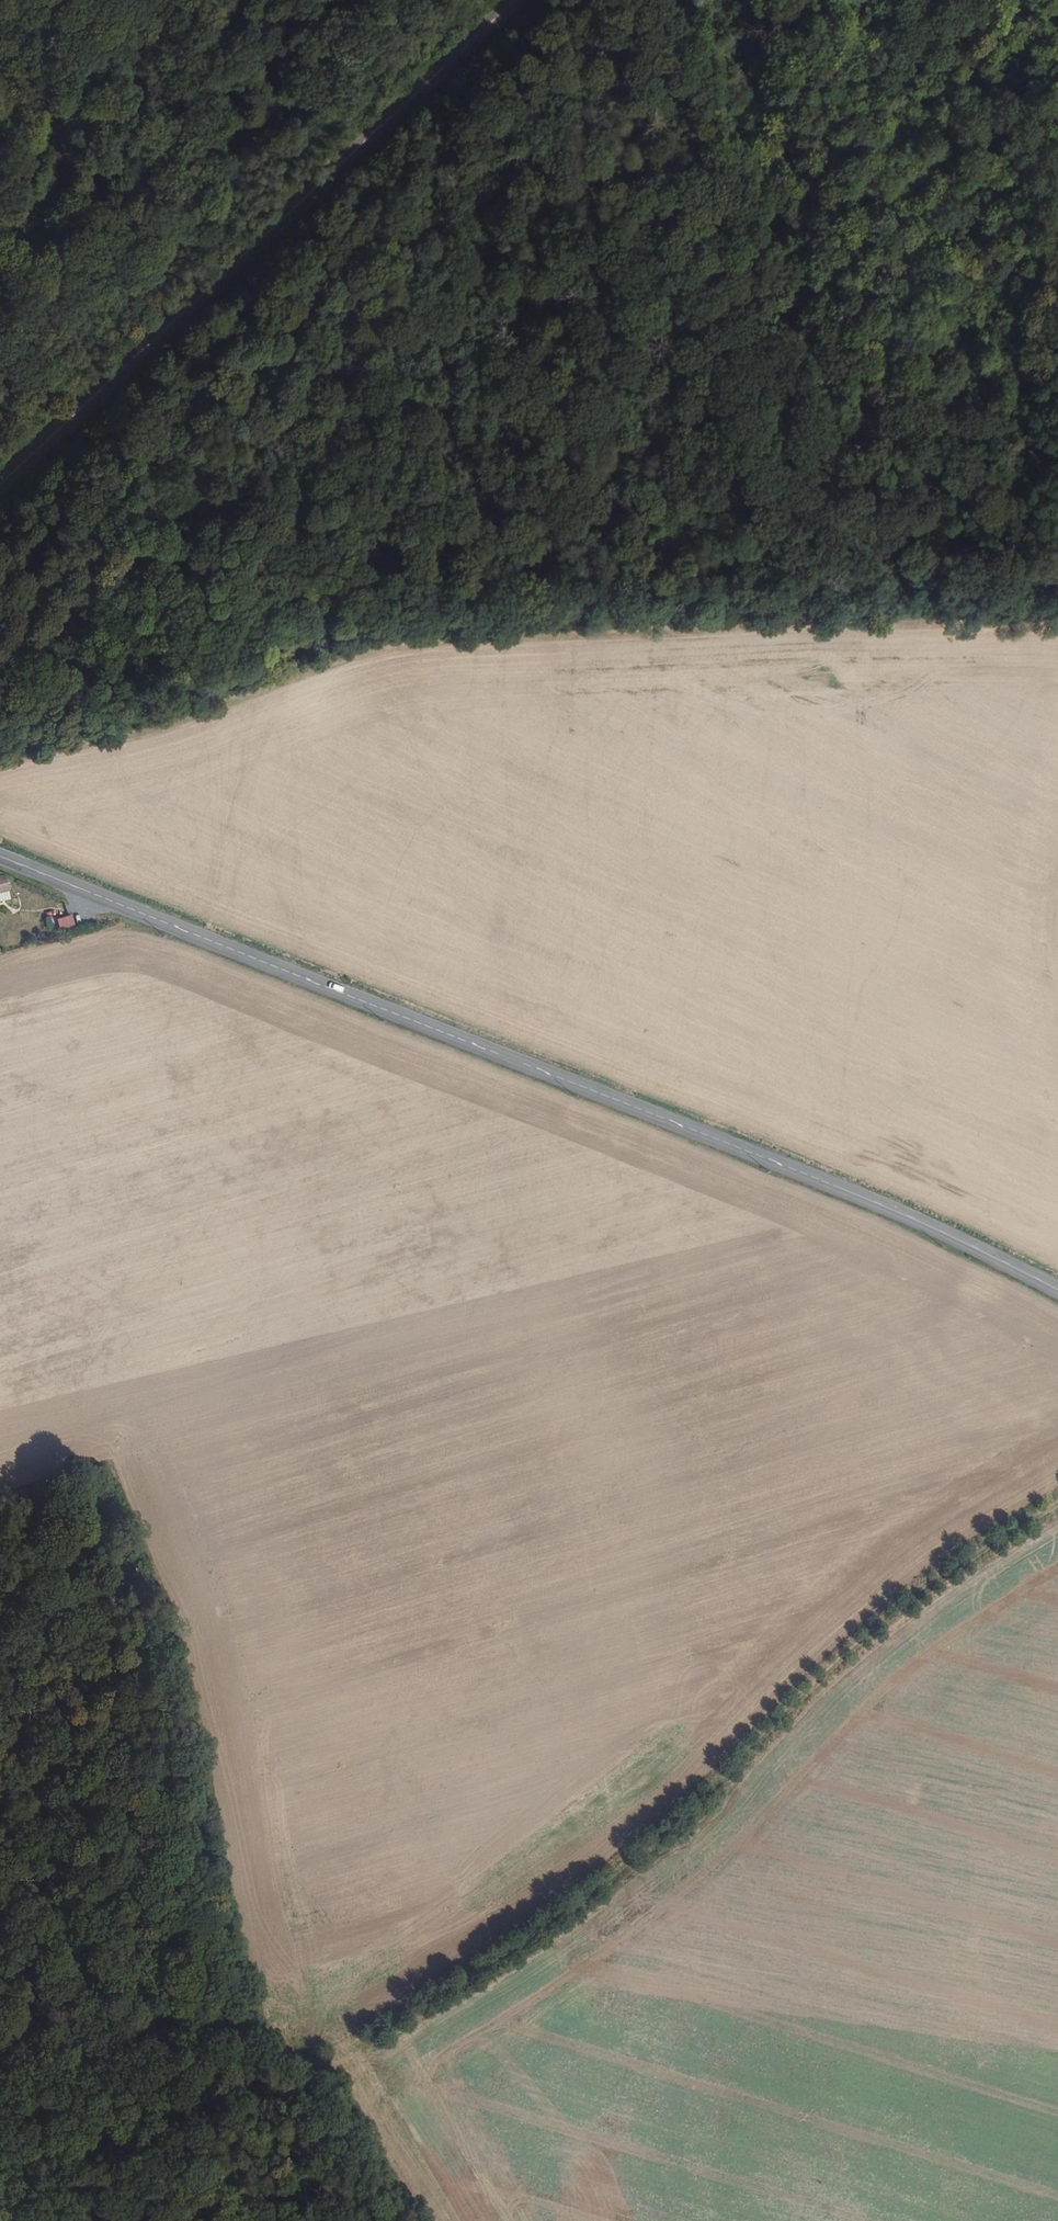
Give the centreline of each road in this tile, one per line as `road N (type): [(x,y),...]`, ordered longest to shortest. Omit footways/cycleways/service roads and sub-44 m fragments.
road 1 (track): [(0,2168),(365,2039),(520,1943),(664,1834),(923,1594),(1057,1506)]
road 2 (primary): [(0,857),(900,1213),(1057,1289)]
road 3 (tertiary): [(518,0),(0,486)]

